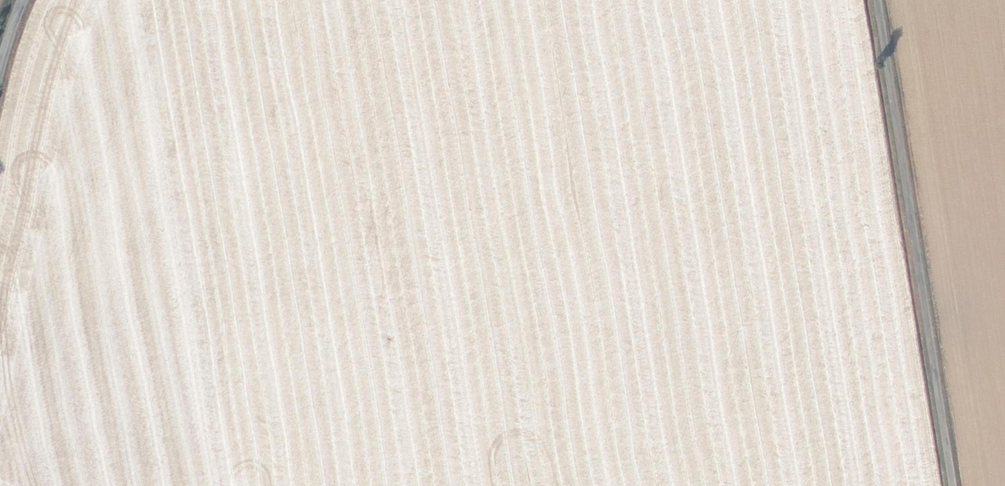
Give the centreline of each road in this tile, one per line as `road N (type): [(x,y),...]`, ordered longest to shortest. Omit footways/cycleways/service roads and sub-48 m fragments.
road 1 (unclassified): [(879,0),(956,485)]

